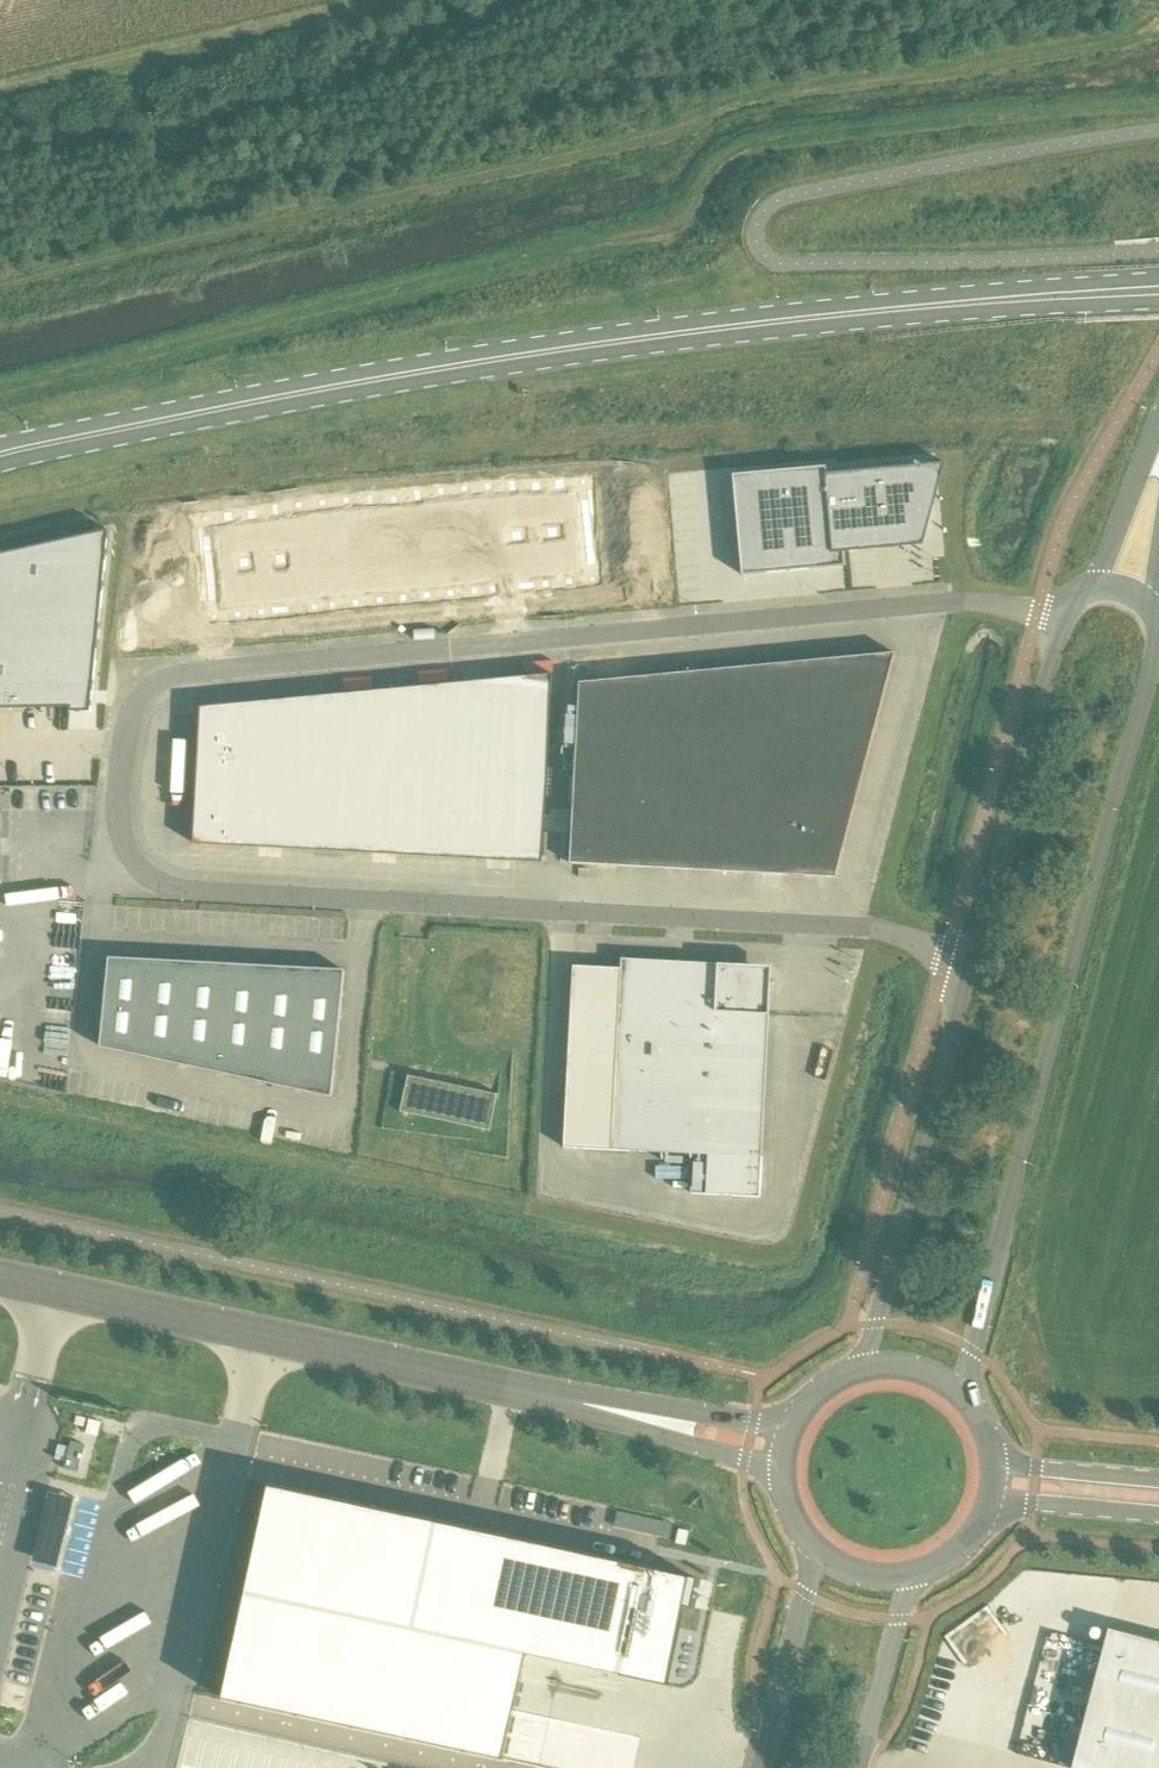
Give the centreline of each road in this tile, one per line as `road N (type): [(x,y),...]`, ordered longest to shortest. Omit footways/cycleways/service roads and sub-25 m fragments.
road 1 (unclassified): [(1062,617),(939,604),(168,678),(134,701),(118,779),(119,831),(138,872),(171,891),(886,929),(971,961)]
road 2 (tertiary): [(838,316),(299,394),(0,456)]
road 3 (tertiary): [(782,1450),(0,1277)]
road 4 (tertiary): [(966,1403),(1158,649)]
road 5 (tertiary): [(971,961),(857,1372)]
road 6 (tertiary): [(1062,617),(971,961)]
road 7 (tertiary): [(1158,276),(838,316)]
road 8 (tertiary): [(838,316),(1158,300)]
road 9 (unclassified): [(810,1549),(806,1595),(760,1767)]
road 10 (unclassified): [(859,1767),(912,1579)]
road 11 (tertiary): [(988,1507),(1158,1516)]
road 12 (tertiary): [(1158,1480),(993,1463)]
road 13 (tertiary): [(1158,442),(1098,584)]

